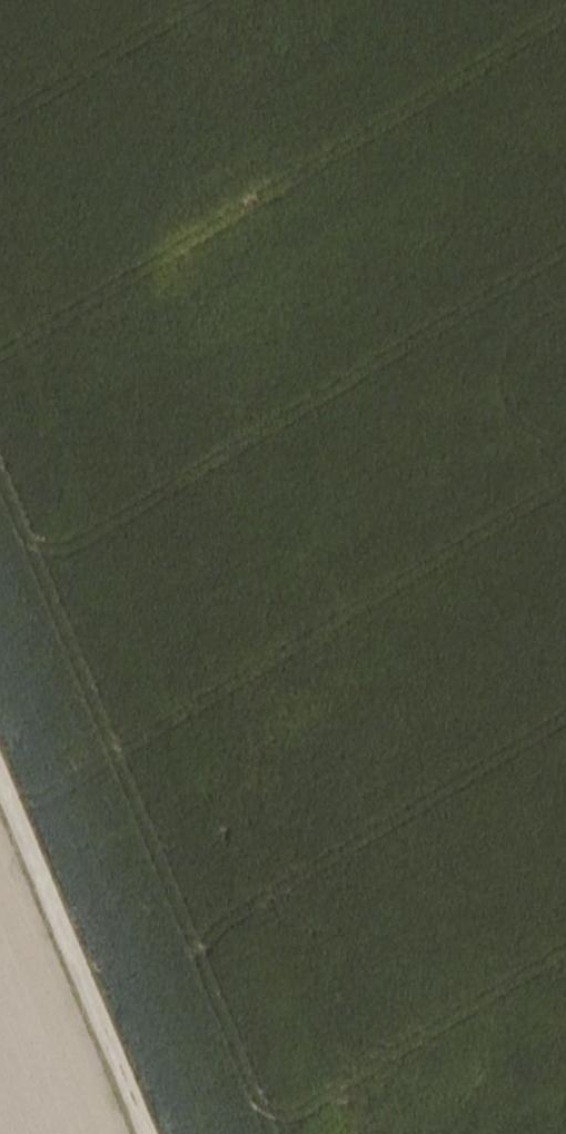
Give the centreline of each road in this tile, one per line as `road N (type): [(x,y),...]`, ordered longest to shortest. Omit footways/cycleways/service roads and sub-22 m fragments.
road 1 (track): [(0,784),(143,1133)]

